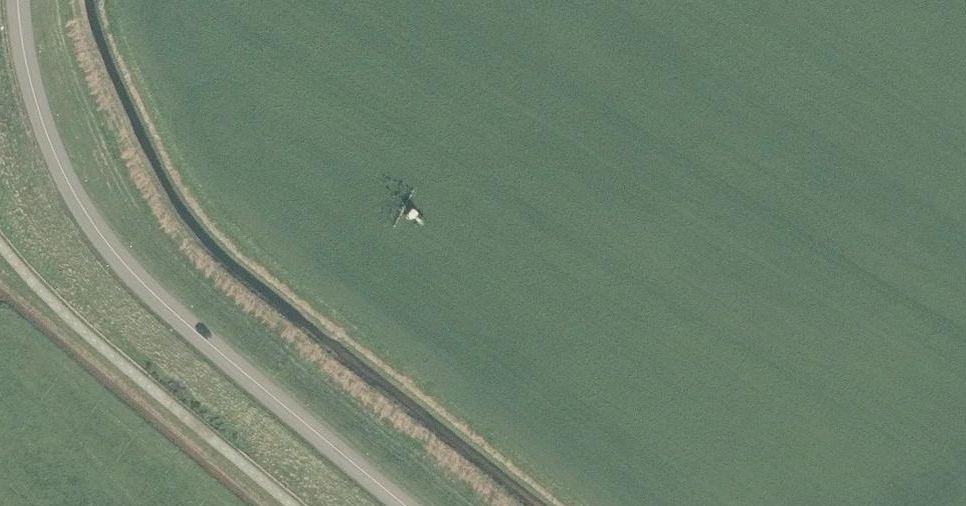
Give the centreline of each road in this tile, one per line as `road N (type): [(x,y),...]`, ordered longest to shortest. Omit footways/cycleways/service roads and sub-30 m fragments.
road 1 (tertiary): [(407,505),(193,329),(96,228),(42,120),(18,0)]

